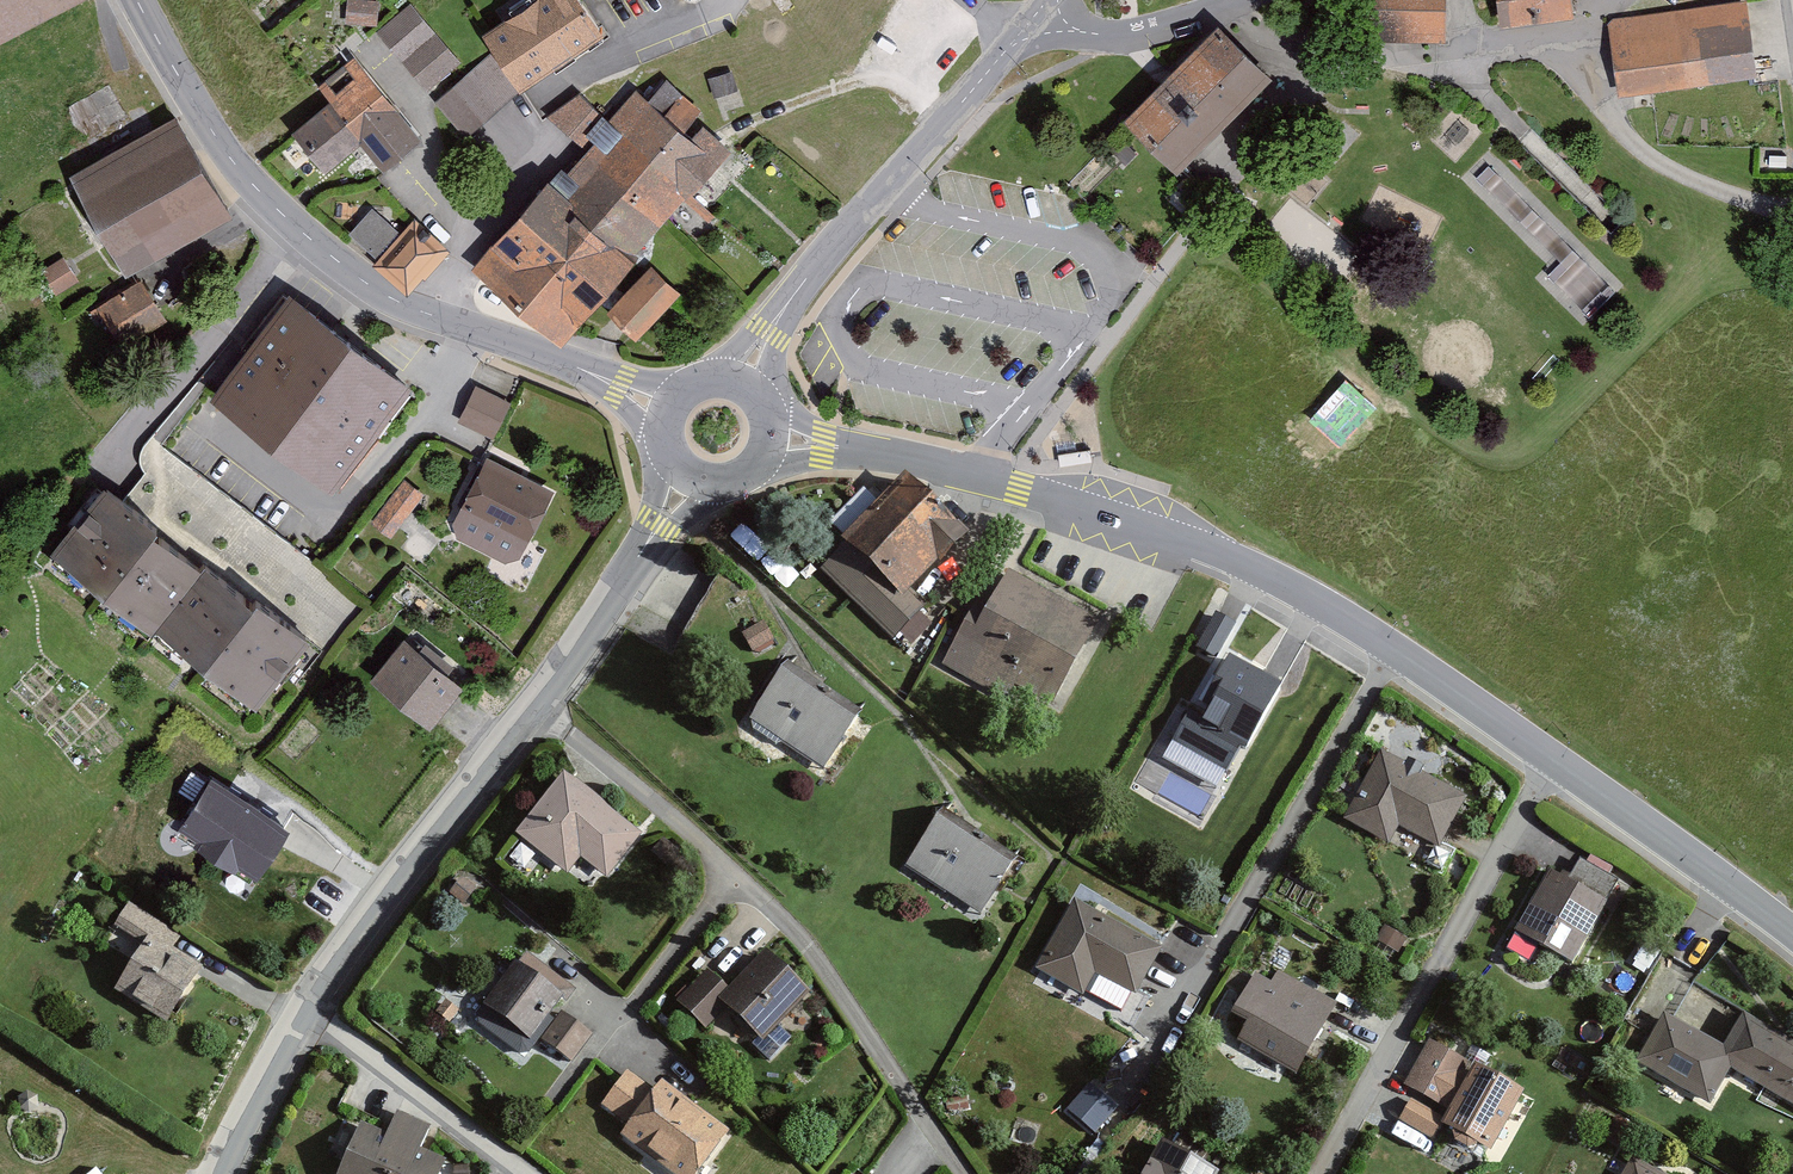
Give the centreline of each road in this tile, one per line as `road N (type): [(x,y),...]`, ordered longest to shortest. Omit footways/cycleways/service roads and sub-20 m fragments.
road 1 (tertiary): [(776,434),(886,447),(1015,481),(1277,581),(1394,652),(1734,887),(1792,937)]
road 2 (tertiary): [(231,1173),(310,1015),(538,712),(690,476)]
road 3 (tertiary): [(139,0),(232,159),(309,241),(399,304),(670,407)]
road 4 (tertiary): [(746,380),(793,293),(1034,22)]
road 5 (unclassified): [(1245,0),(1119,31),(1034,22)]

